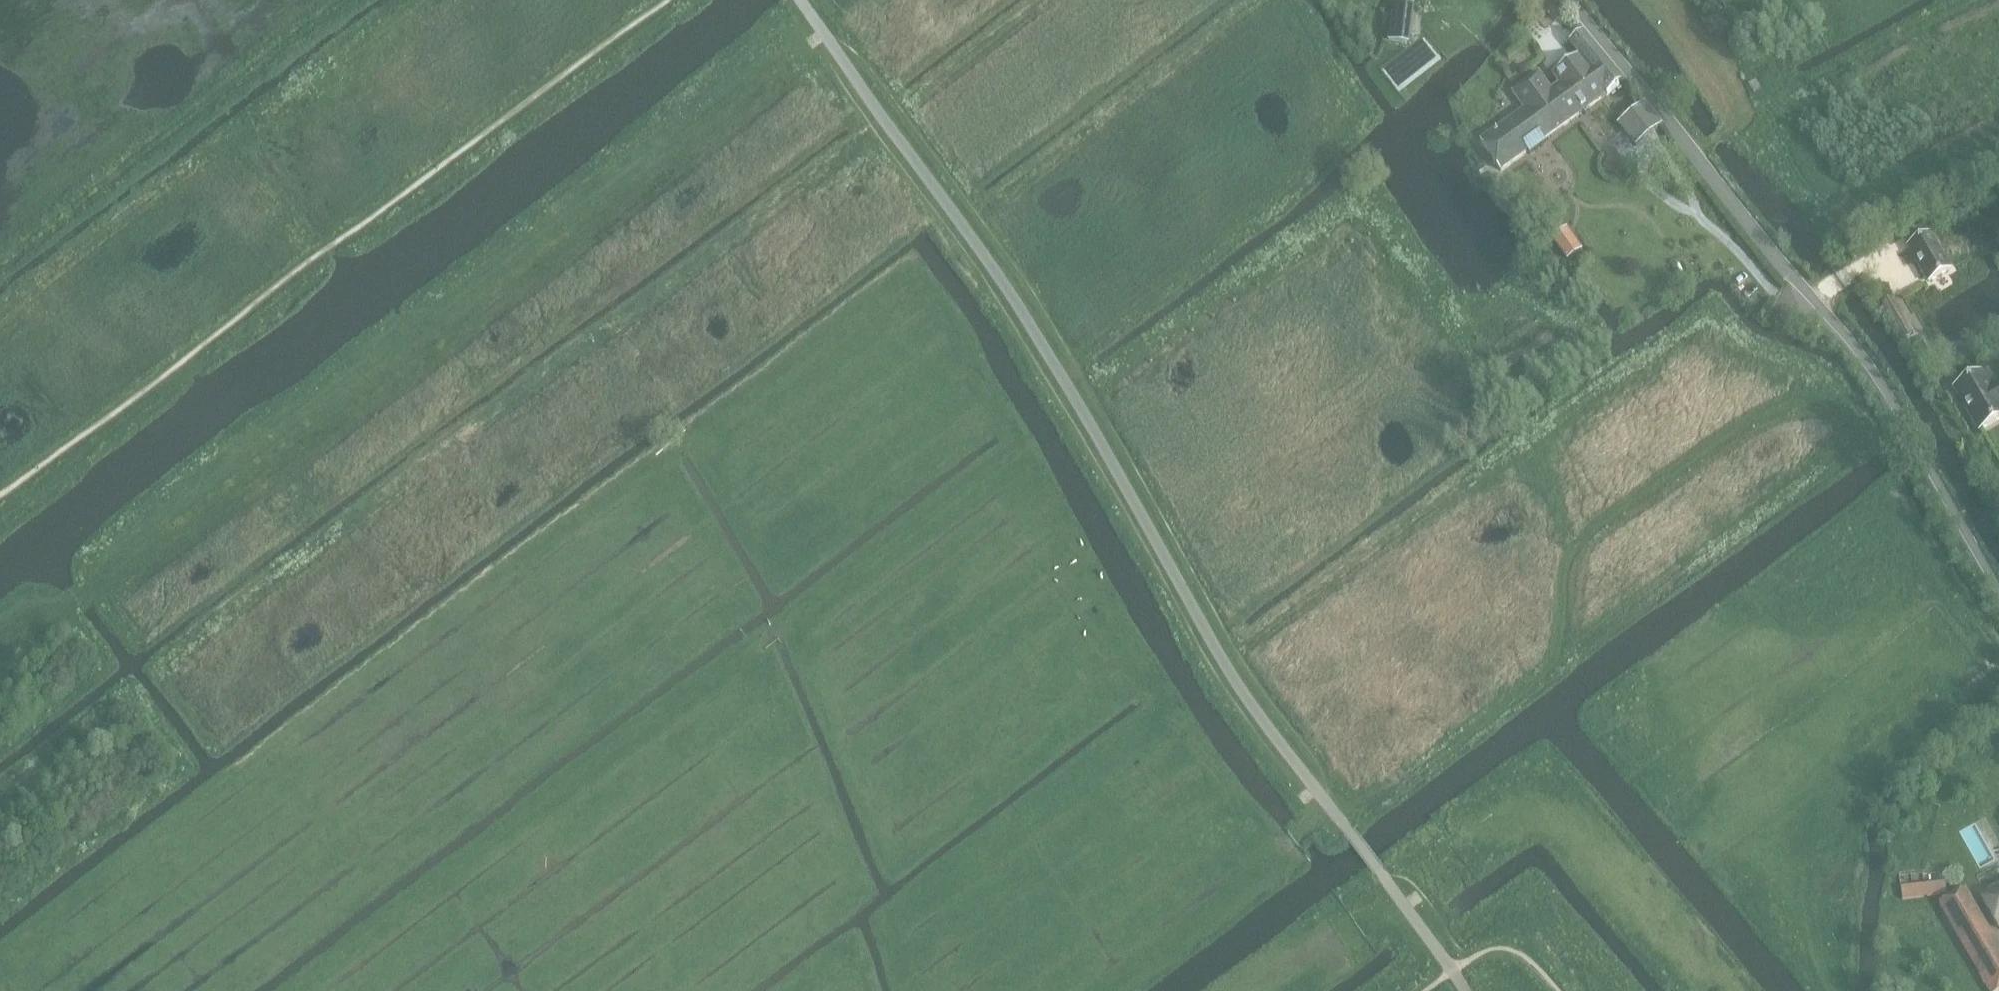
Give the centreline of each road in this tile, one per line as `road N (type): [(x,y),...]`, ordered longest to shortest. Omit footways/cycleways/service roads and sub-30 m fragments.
road 1 (unclassified): [(1567,0),(1859,357),(1998,596)]

